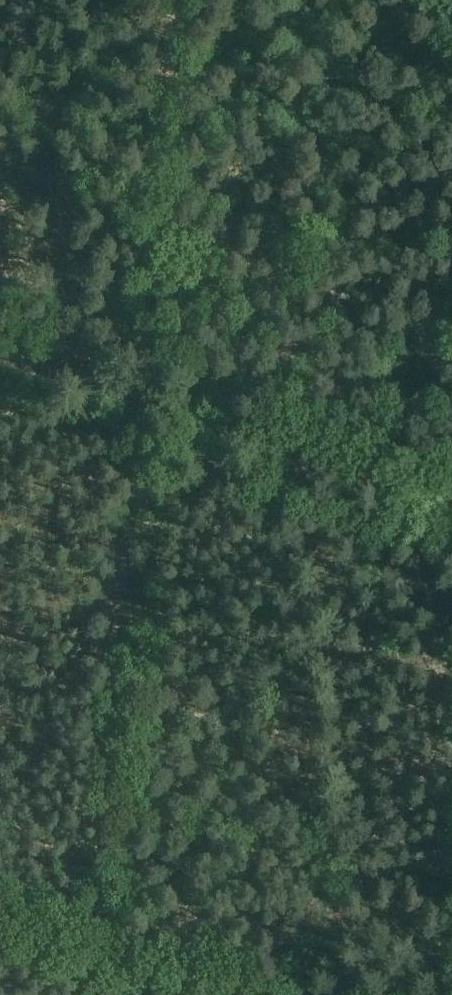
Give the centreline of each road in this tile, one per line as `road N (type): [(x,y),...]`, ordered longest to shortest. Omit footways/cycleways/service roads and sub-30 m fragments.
road 1 (track): [(91,973),(141,407)]
road 2 (track): [(0,355),(451,516)]
road 3 (track): [(177,994),(0,949)]

